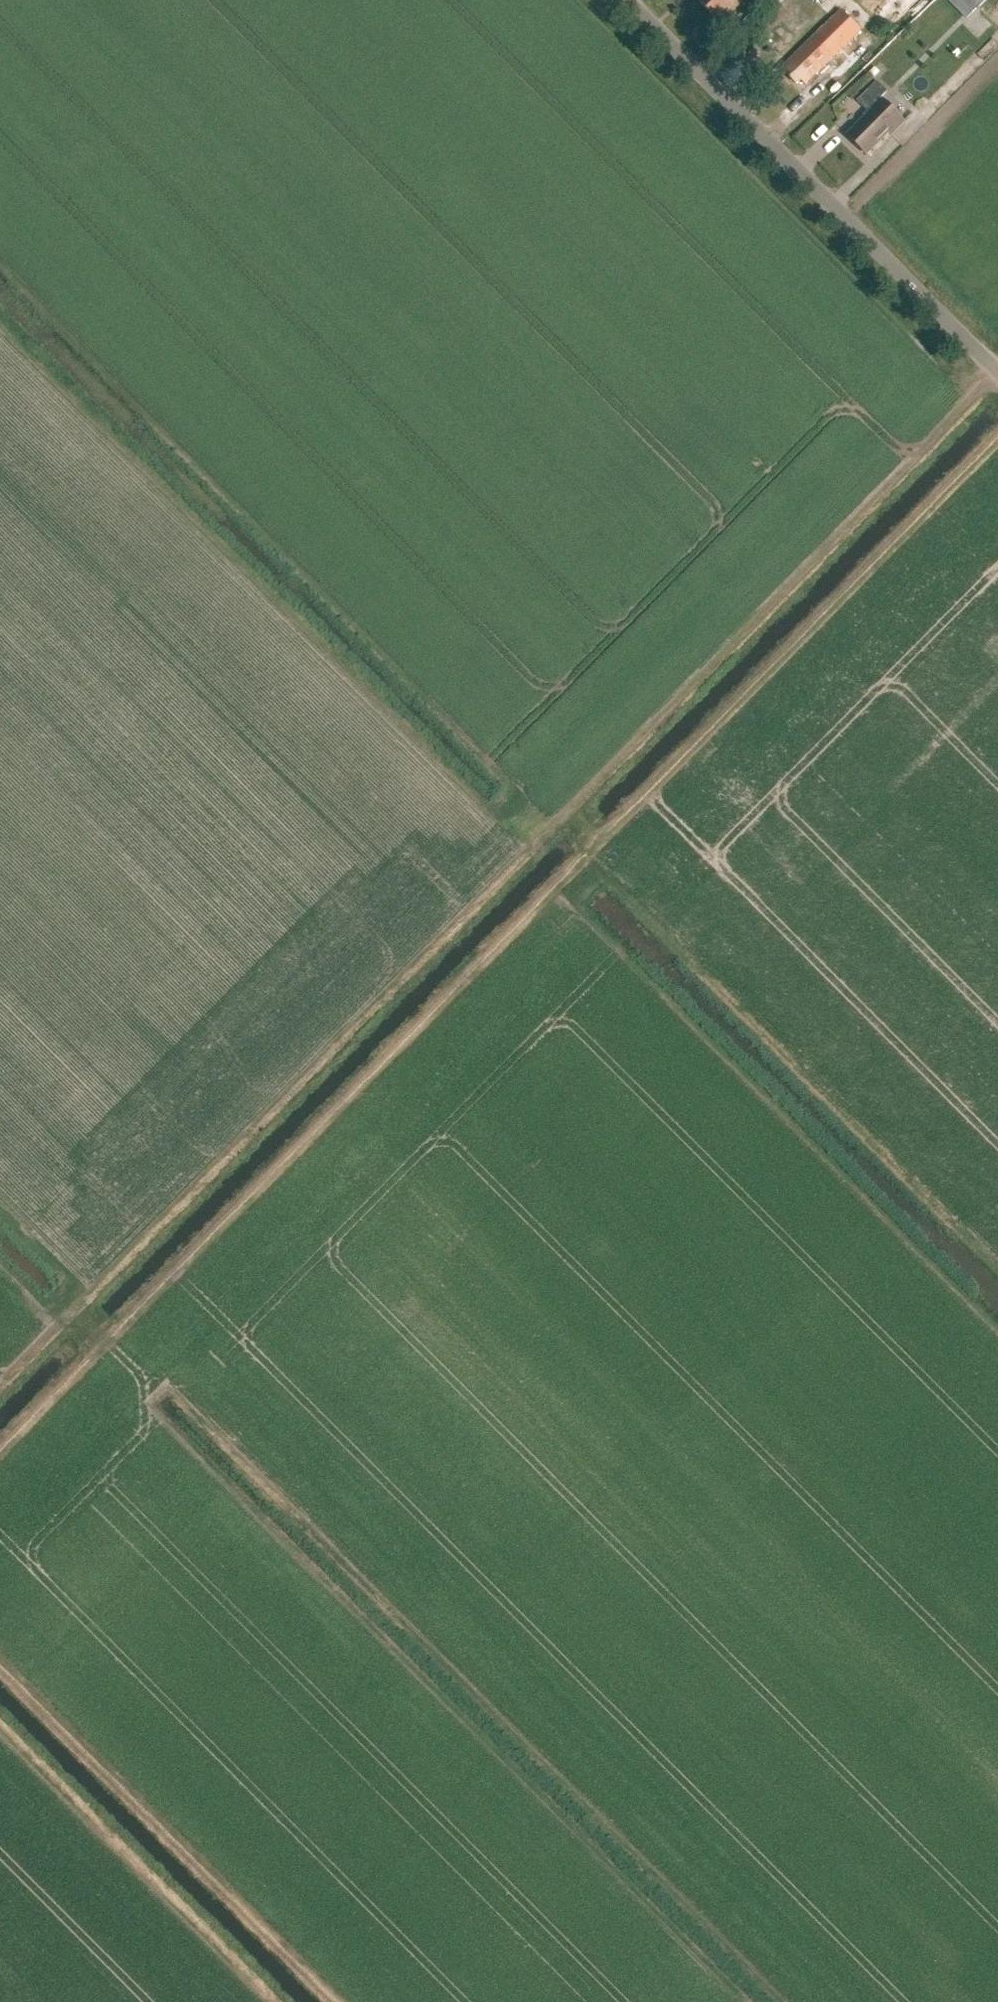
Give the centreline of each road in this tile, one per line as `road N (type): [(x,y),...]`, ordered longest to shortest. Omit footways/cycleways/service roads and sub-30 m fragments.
road 1 (residential): [(997,372),(629,0)]

